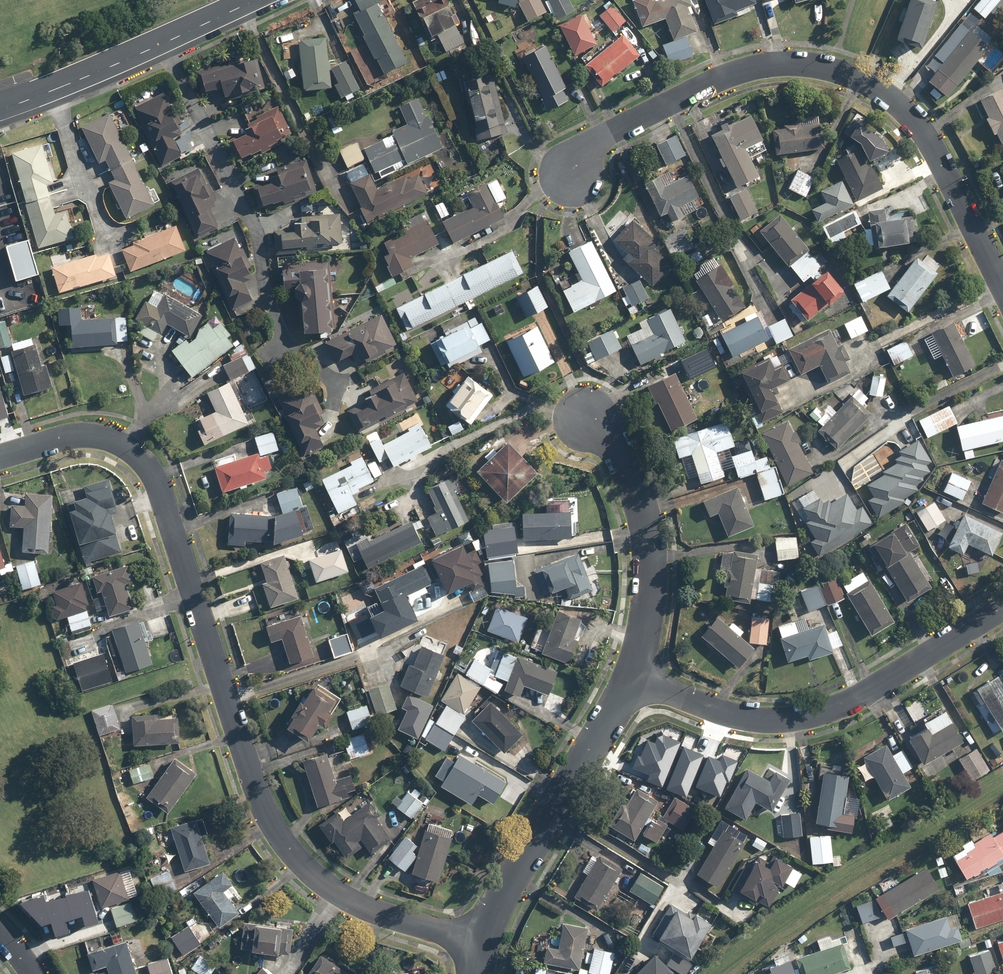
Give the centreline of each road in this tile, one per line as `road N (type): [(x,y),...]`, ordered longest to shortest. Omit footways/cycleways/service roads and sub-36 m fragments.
road 1 (residential): [(480,943),(368,909),(324,880),(269,819),(163,490),(134,449),(68,434),(0,455)]
road 2 (residential): [(1002,302),(912,116),(852,73),(799,62),(733,75),(601,137),(570,175)]
road 3 (residential): [(633,679),(780,721),(836,708),(1002,606)]
road 4 (residential): [(480,943),(633,679)]
road 5 (residential): [(633,679),(650,563),(636,488),(616,445),(587,415)]
road 6 (tertiary): [(253,0),(0,108)]

